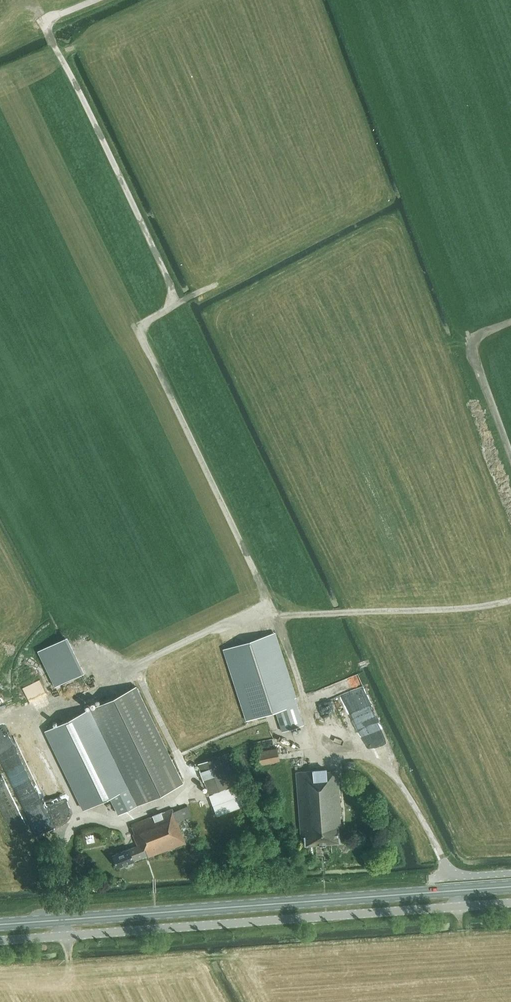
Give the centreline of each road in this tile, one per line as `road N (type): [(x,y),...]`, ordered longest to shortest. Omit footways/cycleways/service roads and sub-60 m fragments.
road 1 (track): [(134,666),(256,616),(263,589),(144,343),(144,325),(178,303),(172,286),(46,25),(93,0)]
road 2 (primary): [(0,924),(510,886)]
road 3 (unclassified): [(0,940),(510,902)]
road 4 (track): [(256,616),(510,600)]
road 5 (track): [(510,456),(473,350),(475,336),(510,321)]

